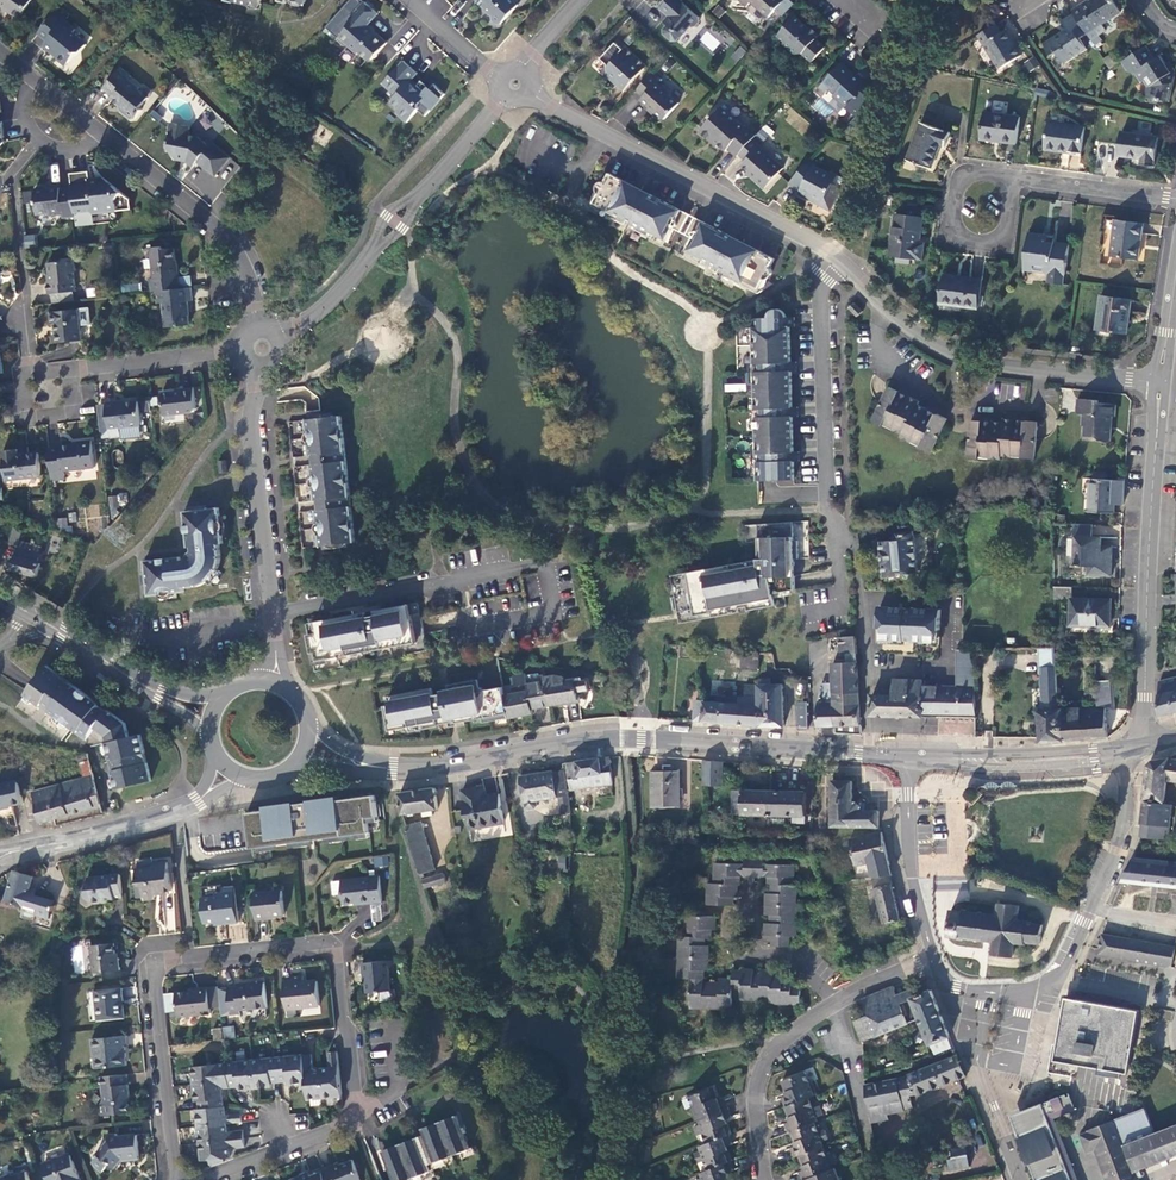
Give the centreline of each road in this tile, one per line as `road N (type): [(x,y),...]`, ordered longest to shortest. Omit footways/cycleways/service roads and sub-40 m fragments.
road 1 (secondary): [(302,748),(393,768),(628,735),(912,757)]
road 2 (residential): [(176,1179),(151,964),(335,947),(358,1117)]
road 3 (residential): [(0,53),(230,242),(247,267),(261,326)]
road 4 (residential): [(835,258),(822,293),(830,508),(844,605),(812,614)]
road 5 (tertiary): [(1137,749),(1162,380)]
road 6 (residential): [(1162,380),(1040,372),(957,354),(907,325),(835,258)]
road 7 (residential): [(835,258),(530,93)]
road 8 (residential): [(278,687),(251,428),(258,367)]
road 9 (residential): [(932,957),(834,1001),(767,1059),(757,1103),(767,1179)]
road 10 (tertiary): [(985,993),(1028,990),(1054,975),(1118,851),(1124,777),(1137,749)]
road 11 (tertiary): [(0,855),(175,813),(226,767)]
road 12 (secondary): [(0,600),(162,694),(214,714)]
road 13 (residential): [(1018,177),(960,171),(952,233),(1007,242),(1013,205)]
road 14 (tertiary): [(912,757),(912,856),(932,957)]
road 15 (tertiary): [(1023,1179),(979,1067),(985,993)]
road 16 (residential): [(240,354),(72,372)]
road 17 (residential): [(358,1117),(206,1179)]
road 18 (residential): [(1175,200),(1018,177)]
road 19 (residential): [(72,372),(23,372),(28,420),(77,415)]
road 20 (secondary): [(976,761),(1046,766),(1095,763),(1104,754)]
road 21 (residential): [(279,340),(323,308),(375,251)]
road 22 (secondary): [(1104,754),(1027,752),(976,761)]
road 23 (residential): [(421,195),(504,98)]

